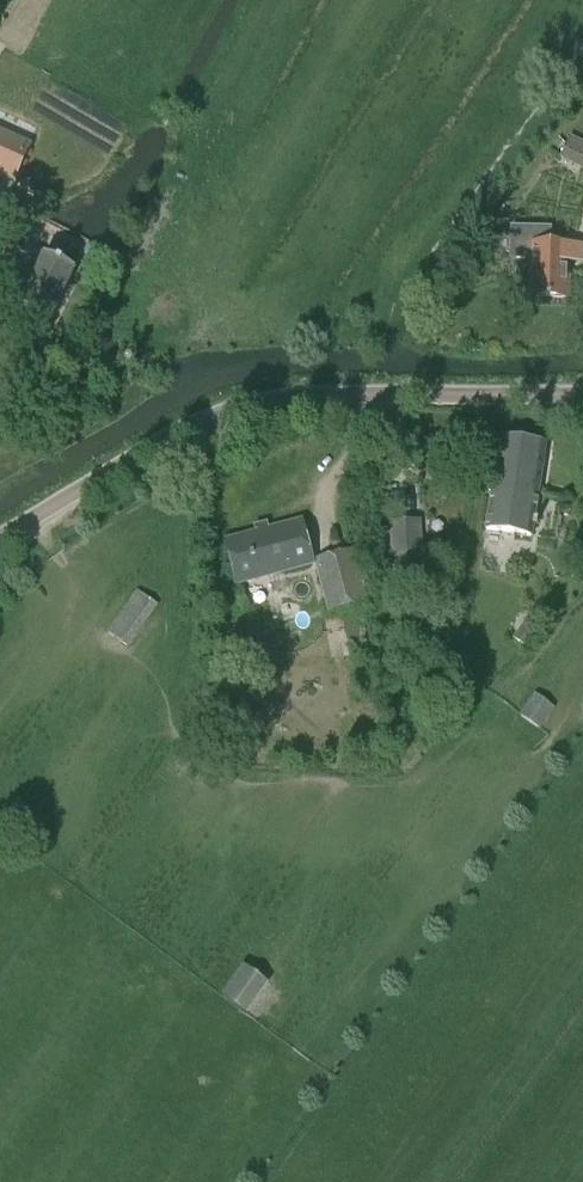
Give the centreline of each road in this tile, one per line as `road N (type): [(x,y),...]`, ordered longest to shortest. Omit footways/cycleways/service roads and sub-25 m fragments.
road 1 (tertiary): [(582,393),(265,401),(173,435),(0,537)]

